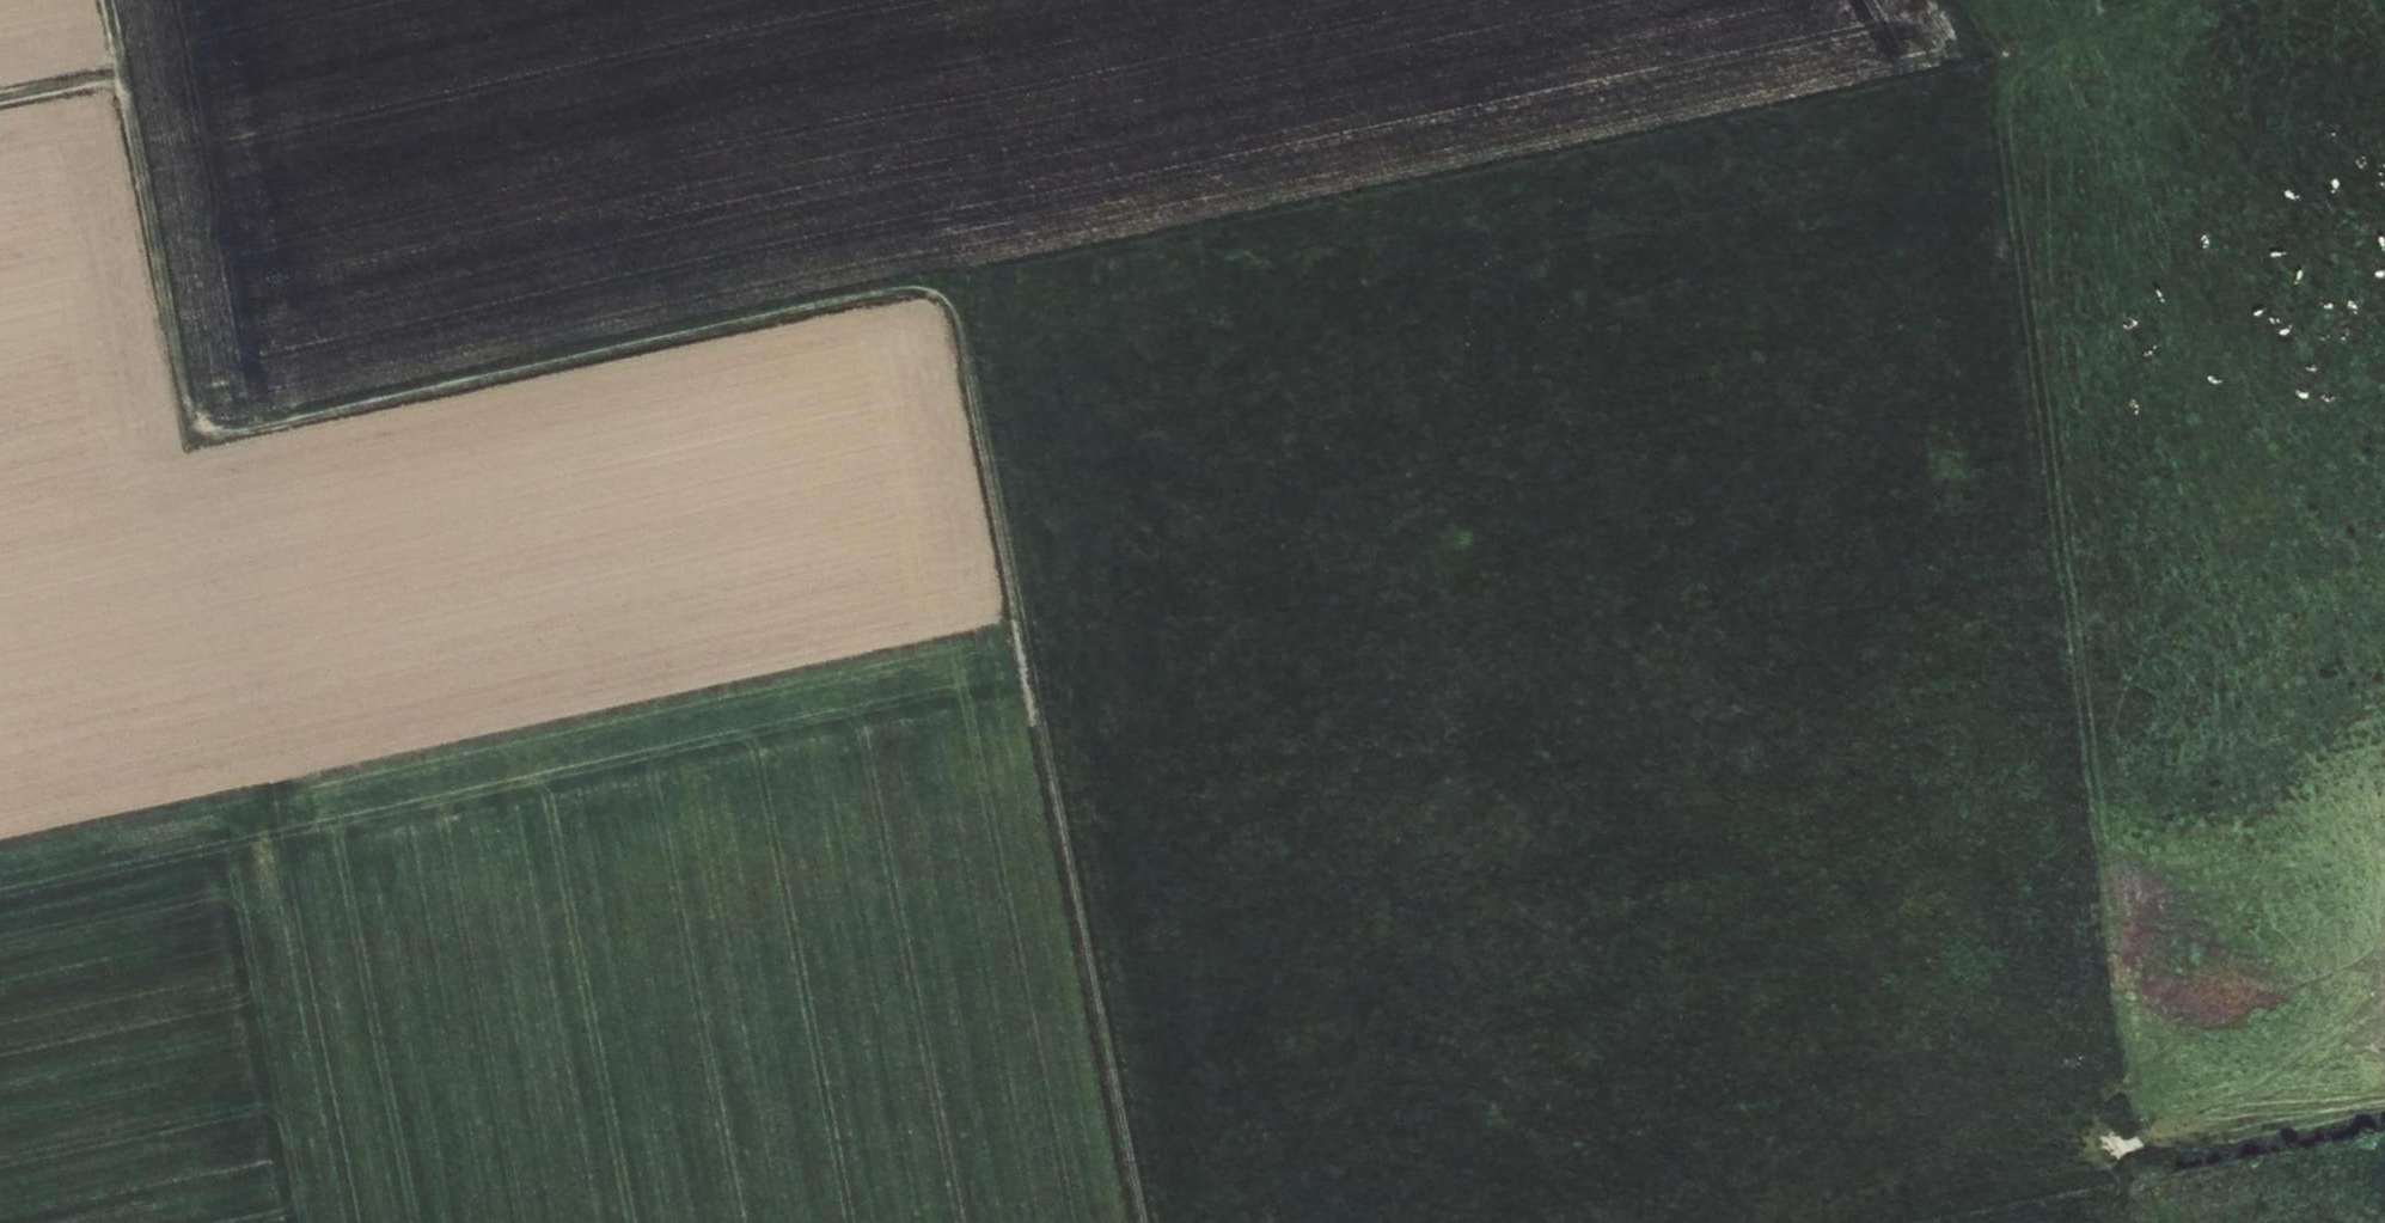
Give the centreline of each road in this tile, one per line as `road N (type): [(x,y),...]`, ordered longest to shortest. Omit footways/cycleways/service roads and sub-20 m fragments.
road 1 (track): [(1146,1222),(957,279),(196,443),(106,0)]
road 2 (track): [(0,102),(122,76)]

